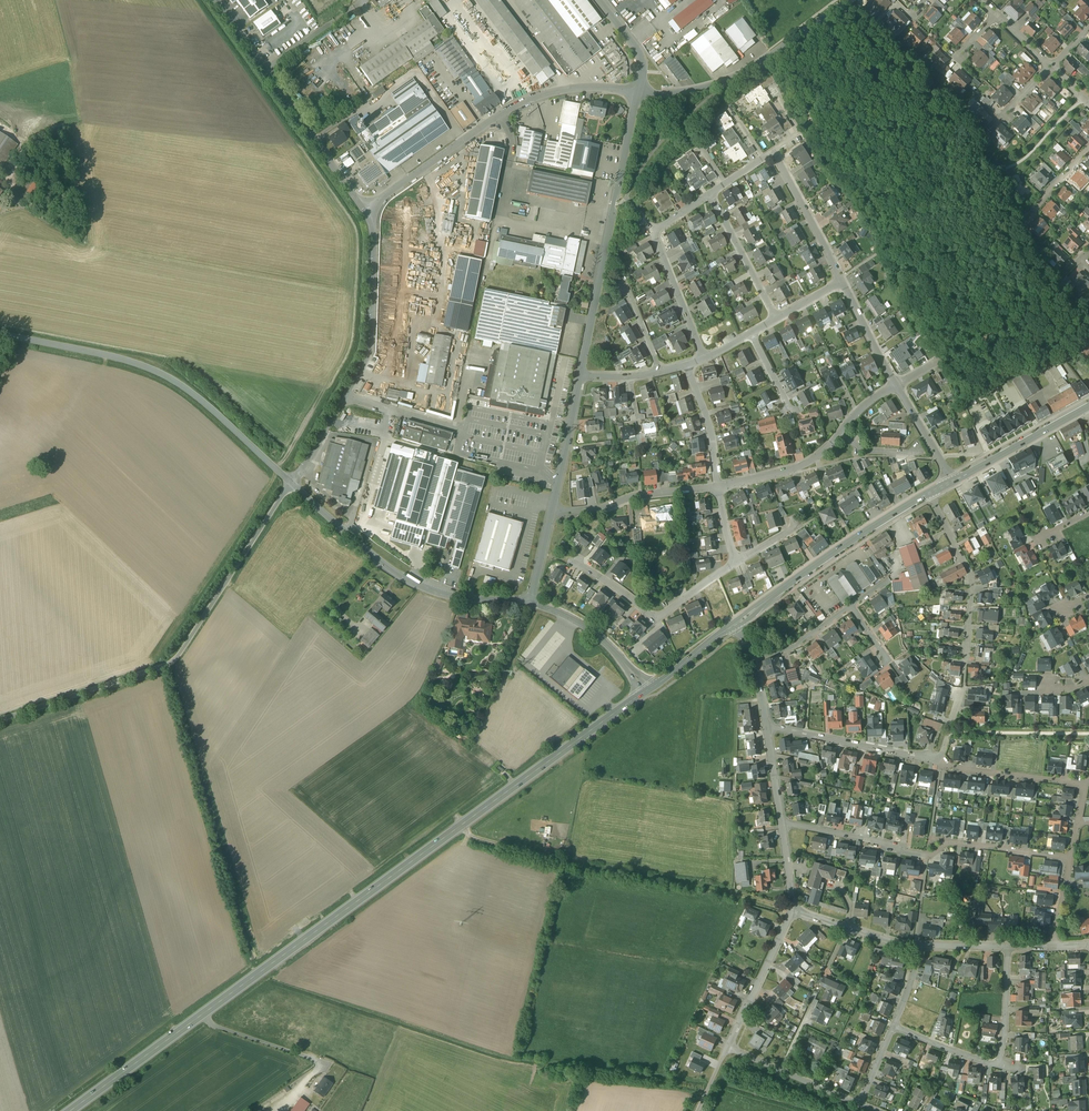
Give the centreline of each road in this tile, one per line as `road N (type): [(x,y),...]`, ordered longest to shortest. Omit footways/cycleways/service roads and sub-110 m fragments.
road 1 (secondary): [(644,691),(69,1110)]
road 2 (unclassified): [(0,721),(173,661),(292,485)]
road 3 (unclassified): [(16,337),(159,374),(193,394),(292,485)]
road 4 (residential): [(782,823),(925,856),(946,844),(1071,859)]
road 5 (unclassified): [(292,485),(369,347),(373,237),(365,210)]
road 6 (residential): [(639,88),(580,375)]
road 7 (unclassified): [(365,210),(217,0)]
road 8 (secondary): [(929,493),(737,623)]
road 9 (unclassified): [(639,88),(718,80),(779,50),(846,0)]
road 10 (residential): [(531,604),(423,588),(347,534)]
road 11 (residential): [(735,563),(657,616),(579,561)]
road 12 (residential): [(767,727),(940,765)]
road 13 (residential): [(550,511),(719,487)]
road 14 (residential): [(929,493),(971,575),(966,653)]
road 15 (residential): [(365,210),(501,115)]
road 16 (secondary): [(1088,406),(953,481)]
road 17 (residential): [(729,1046),(791,910)]
road 18 (residential): [(842,282),(772,151)]
road 19 (residential): [(1087,786),(940,765)]
road 20 (residential): [(531,604),(593,633),(644,691)]
road 21 (residential): [(501,115),(558,90),(639,88)]
road 22 (residential): [(777,319),(709,194)]
road 23 (residential): [(580,375),(550,511)]
road 24 (residential): [(705,358),(653,232)]
road 25 (residential): [(719,487),(795,469),(839,433)]
road 26 (residential): [(687,365),(708,420),(719,487)]
road 27 (residential): [(1008,947),(995,1066)]

